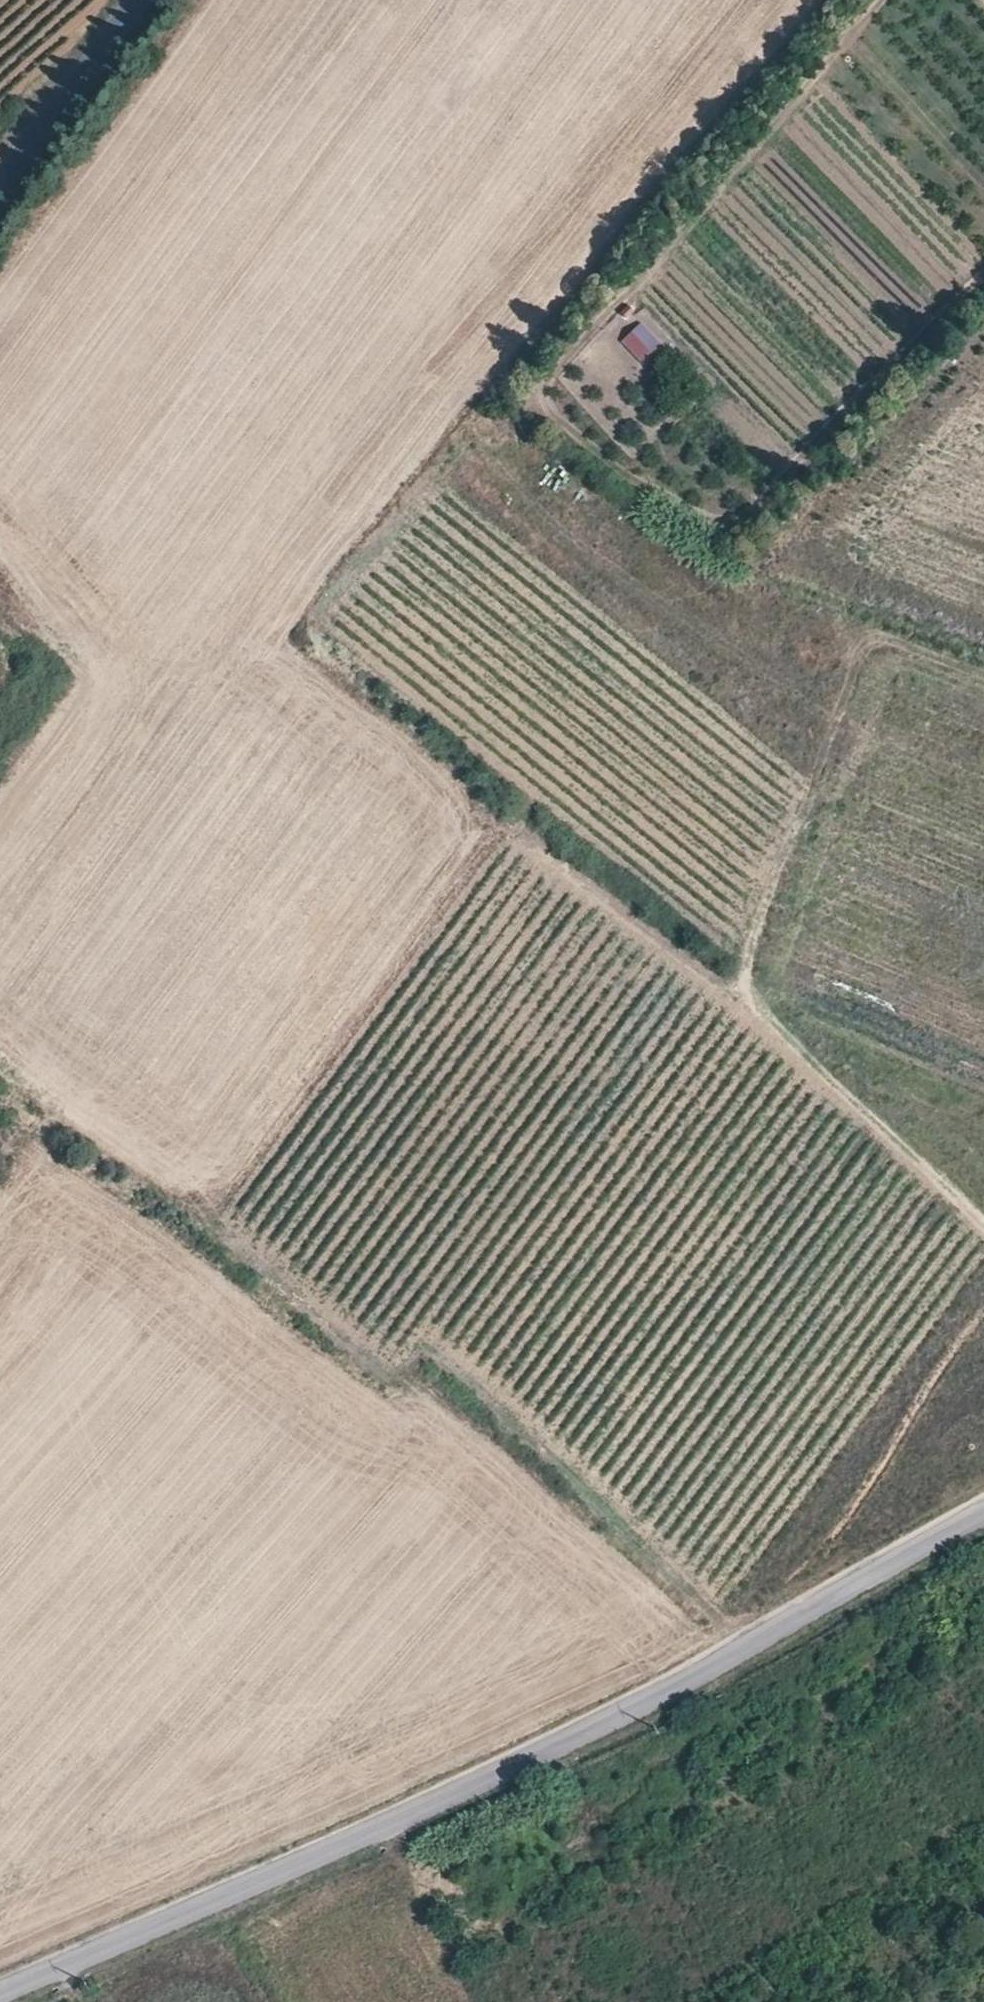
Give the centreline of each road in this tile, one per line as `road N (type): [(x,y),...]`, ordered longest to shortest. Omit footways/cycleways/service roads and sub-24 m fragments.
road 1 (unclassified): [(0,1994),(670,1695),(983,1518)]
road 2 (tertiary): [(135,0),(0,182)]

